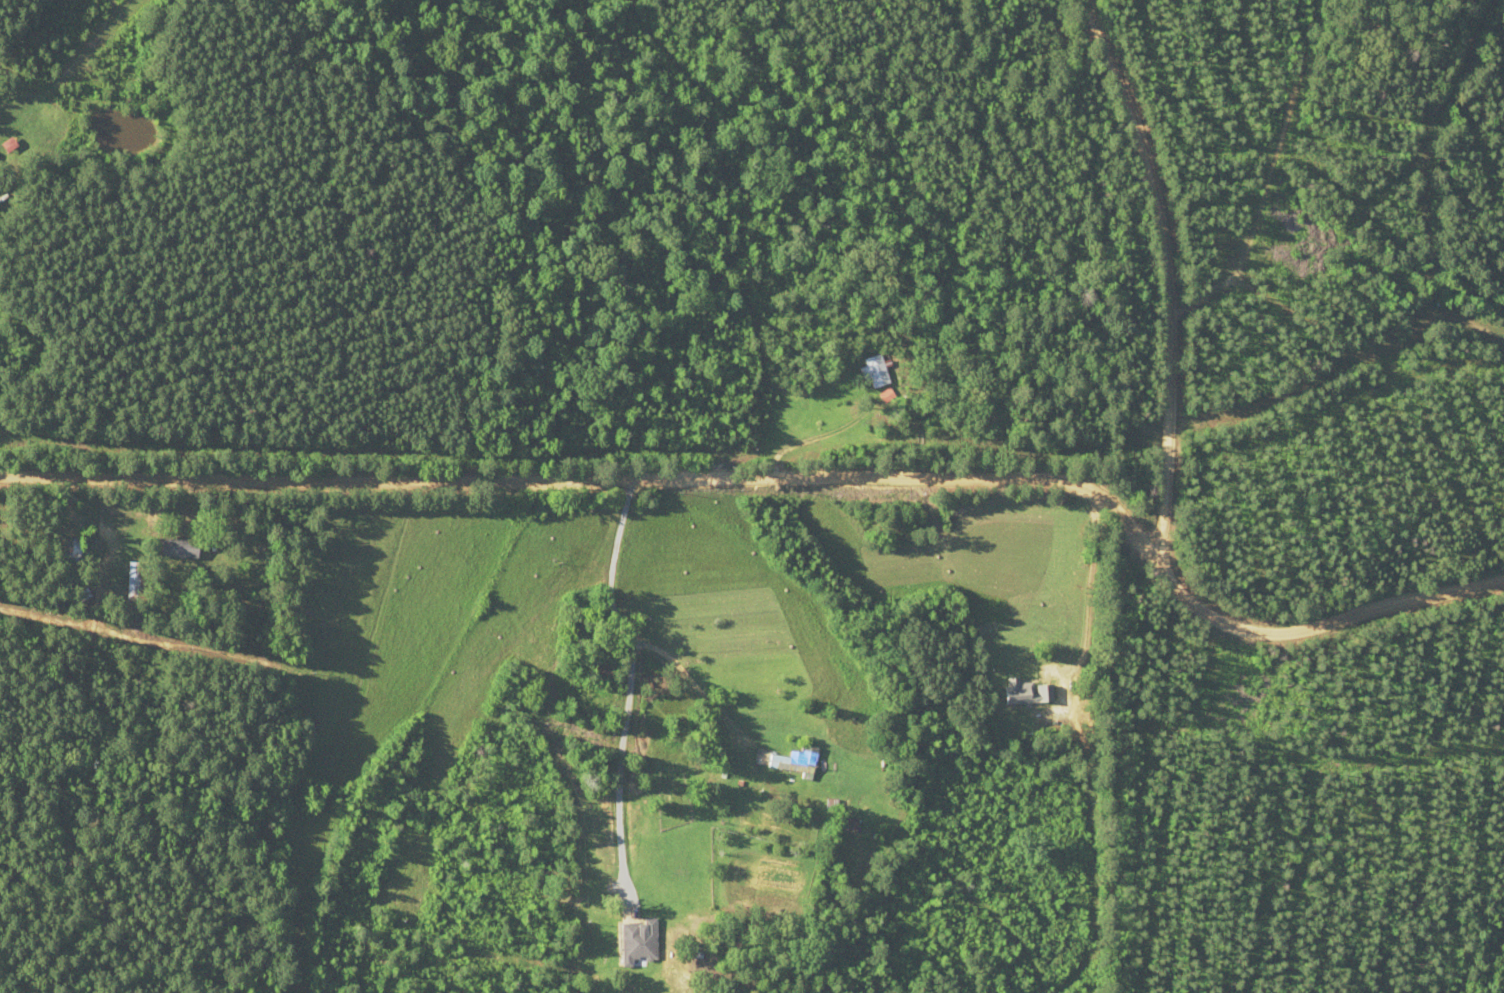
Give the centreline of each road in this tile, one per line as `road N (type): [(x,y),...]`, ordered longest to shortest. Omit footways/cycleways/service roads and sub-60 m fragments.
road 1 (residential): [(1157,565),(1079,483),(1035,475),(0,479)]
road 2 (residential): [(1163,417),(1153,195),(1083,0)]
road 3 (residential): [(1503,582),(1291,635),(1233,627),(1181,605),(1157,565)]
road 4 (residential): [(637,477),(601,506),(598,554),(568,586),(558,657)]
road 5 (residential): [(1157,565),(1163,417)]

